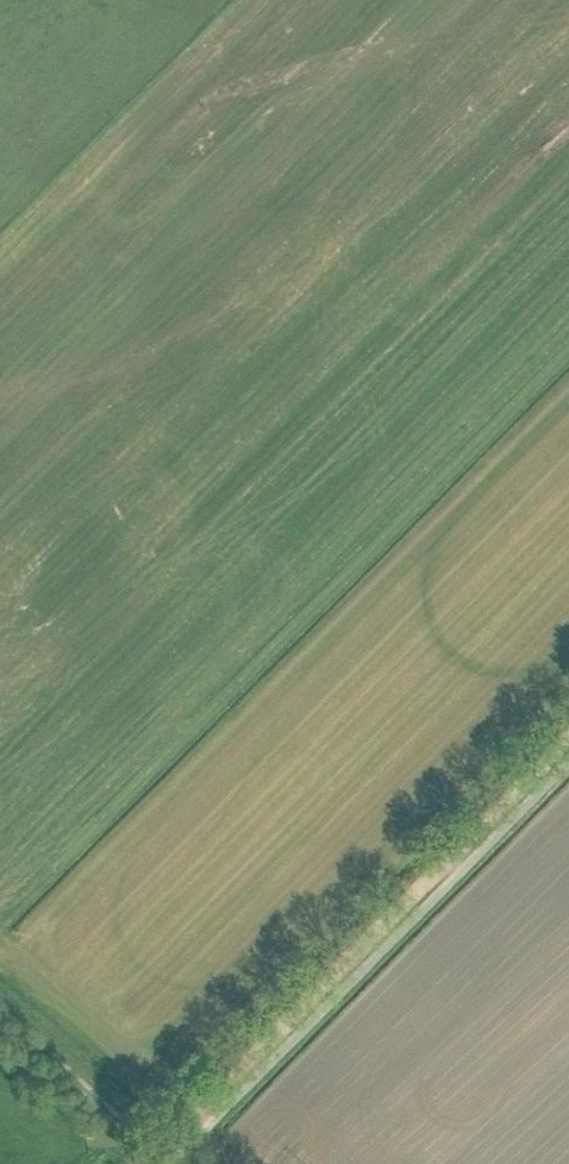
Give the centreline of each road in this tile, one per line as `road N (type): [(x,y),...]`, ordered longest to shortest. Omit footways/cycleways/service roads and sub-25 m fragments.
road 1 (track): [(144,1163),(568,734)]
road 2 (track): [(153,1163),(0,1022)]

